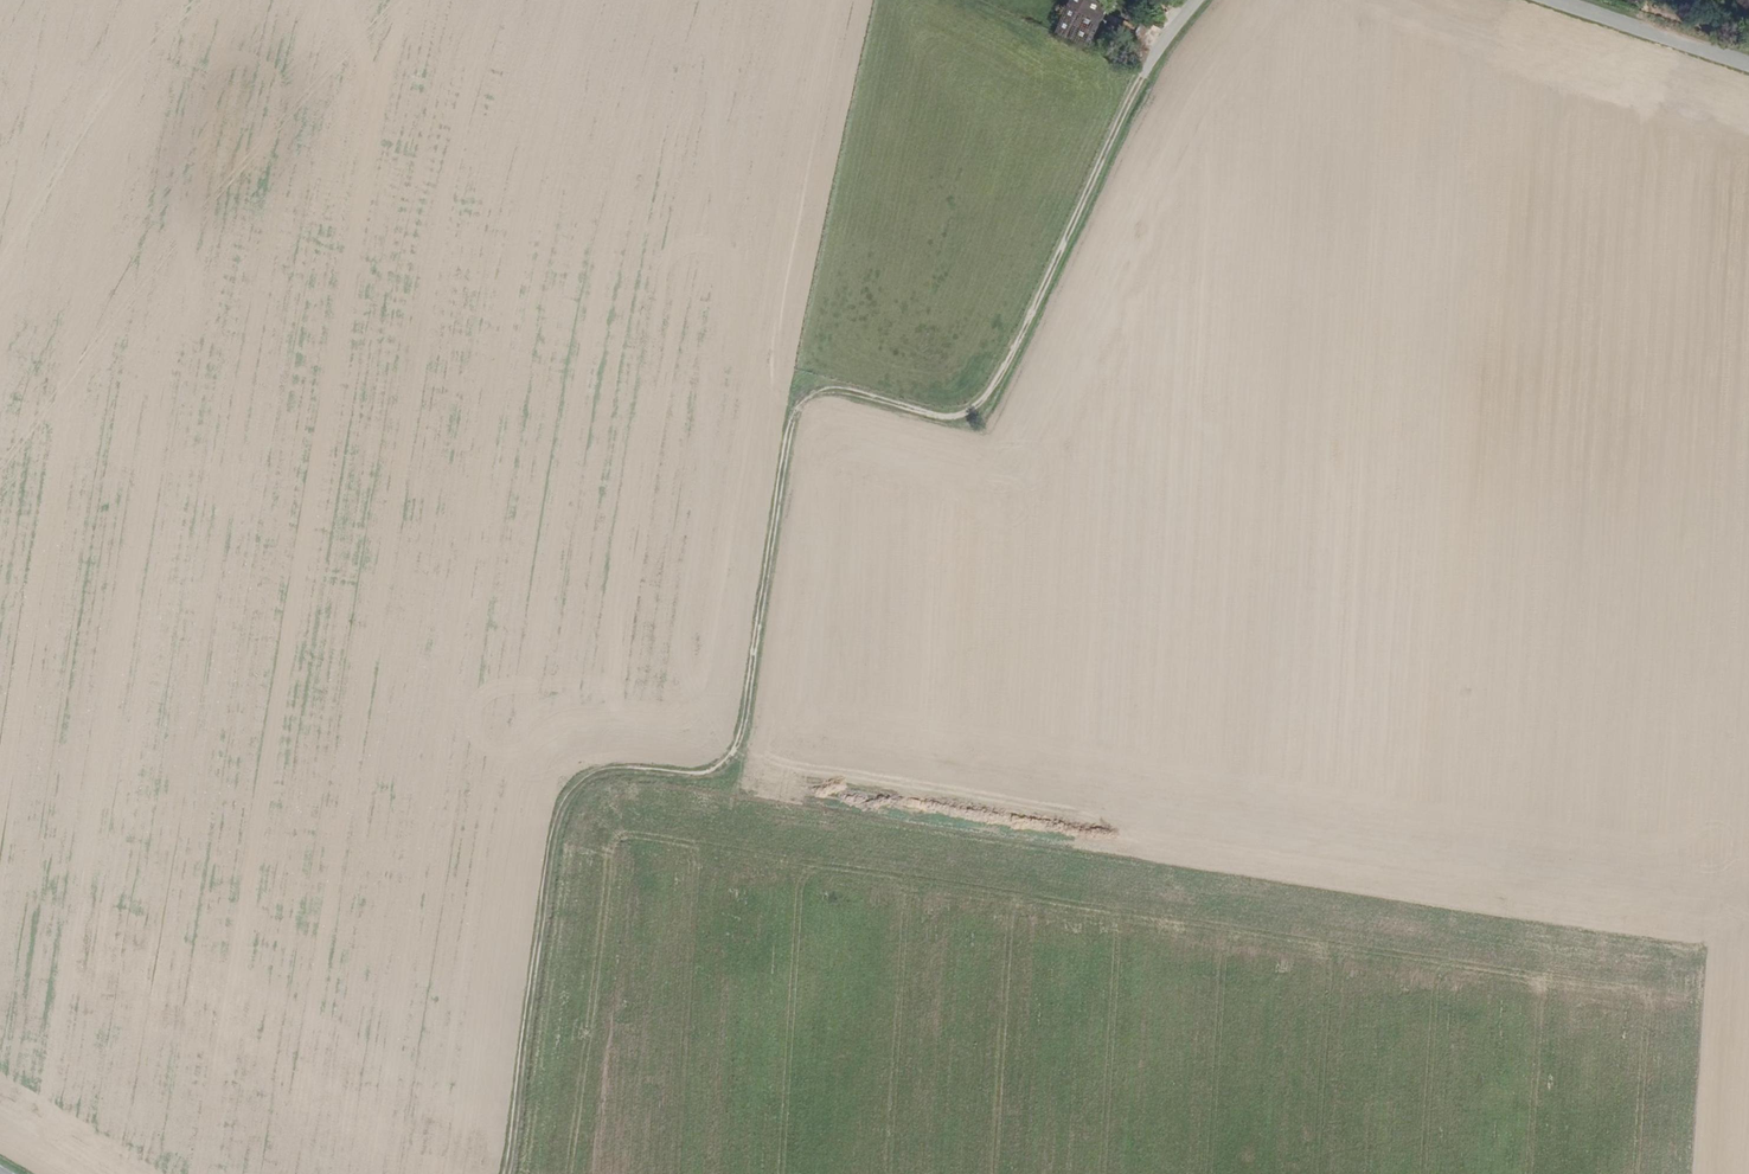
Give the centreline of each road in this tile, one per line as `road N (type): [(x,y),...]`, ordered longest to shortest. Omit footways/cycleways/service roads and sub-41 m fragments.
road 1 (track): [(1134,80),(986,392),(969,414),(947,420),(829,388),(811,388),(798,400),(723,771),(604,767),(563,803),(508,1173)]
road 2 (residential): [(1748,66),(1550,0)]

